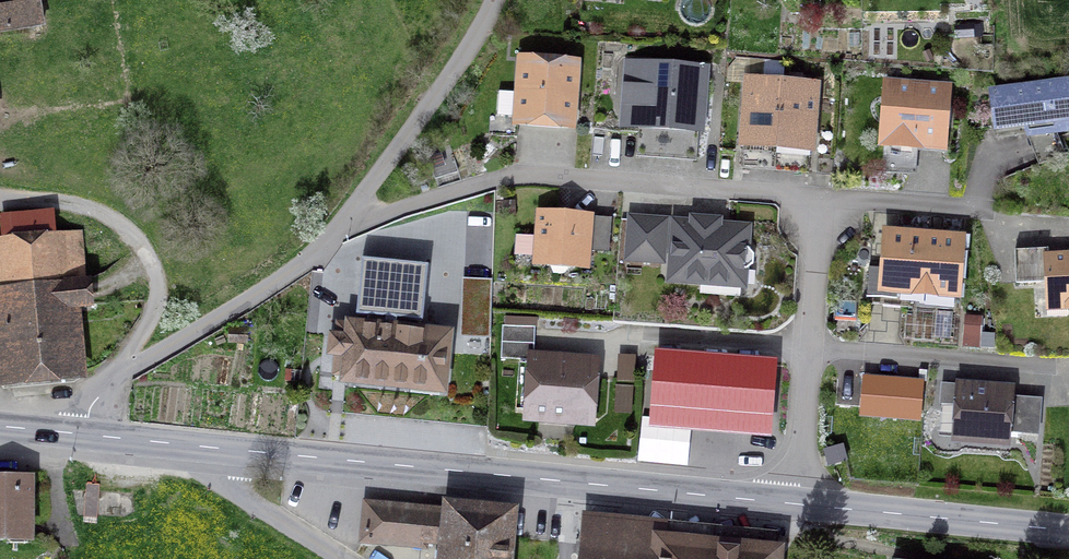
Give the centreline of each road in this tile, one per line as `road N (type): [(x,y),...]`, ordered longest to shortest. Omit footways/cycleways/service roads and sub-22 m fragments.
road 1 (tertiary): [(797,503),(153,441)]
road 2 (residential): [(325,236),(492,184),(816,202)]
road 3 (residential): [(325,236),(296,271),(122,368),(89,410),(85,435)]
road 4 (residential): [(510,0),(325,236)]
road 5 (tertiary): [(1068,530),(797,503)]
road 6 (residential): [(1068,373),(803,357)]
road 7 (residential): [(153,441),(330,558)]
road 8 (residential): [(803,357),(623,342)]
road 9 (residential): [(816,202),(977,214)]
road 10 (residential): [(816,202),(803,357)]
road 11 (residential): [(803,357),(797,503)]

